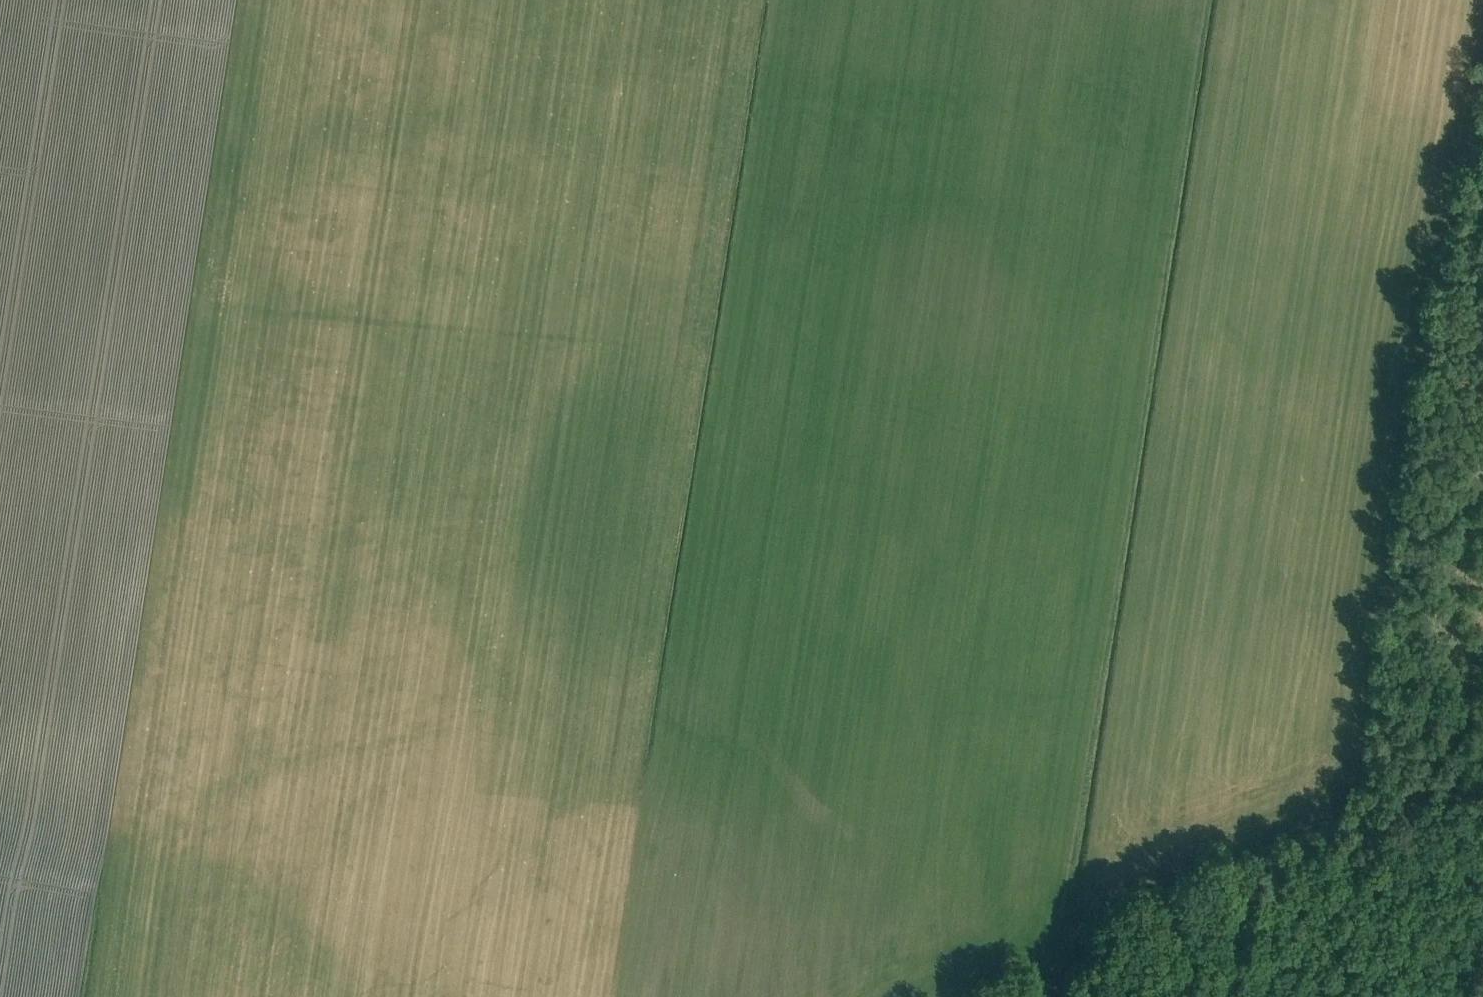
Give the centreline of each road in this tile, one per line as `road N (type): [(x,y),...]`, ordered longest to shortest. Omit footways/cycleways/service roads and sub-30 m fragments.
road 1 (track): [(1482,632),(1456,694),(1447,743),(1406,783),(1252,855),(1216,996)]
road 2 (track): [(1482,0),(1453,180),(1482,207)]

